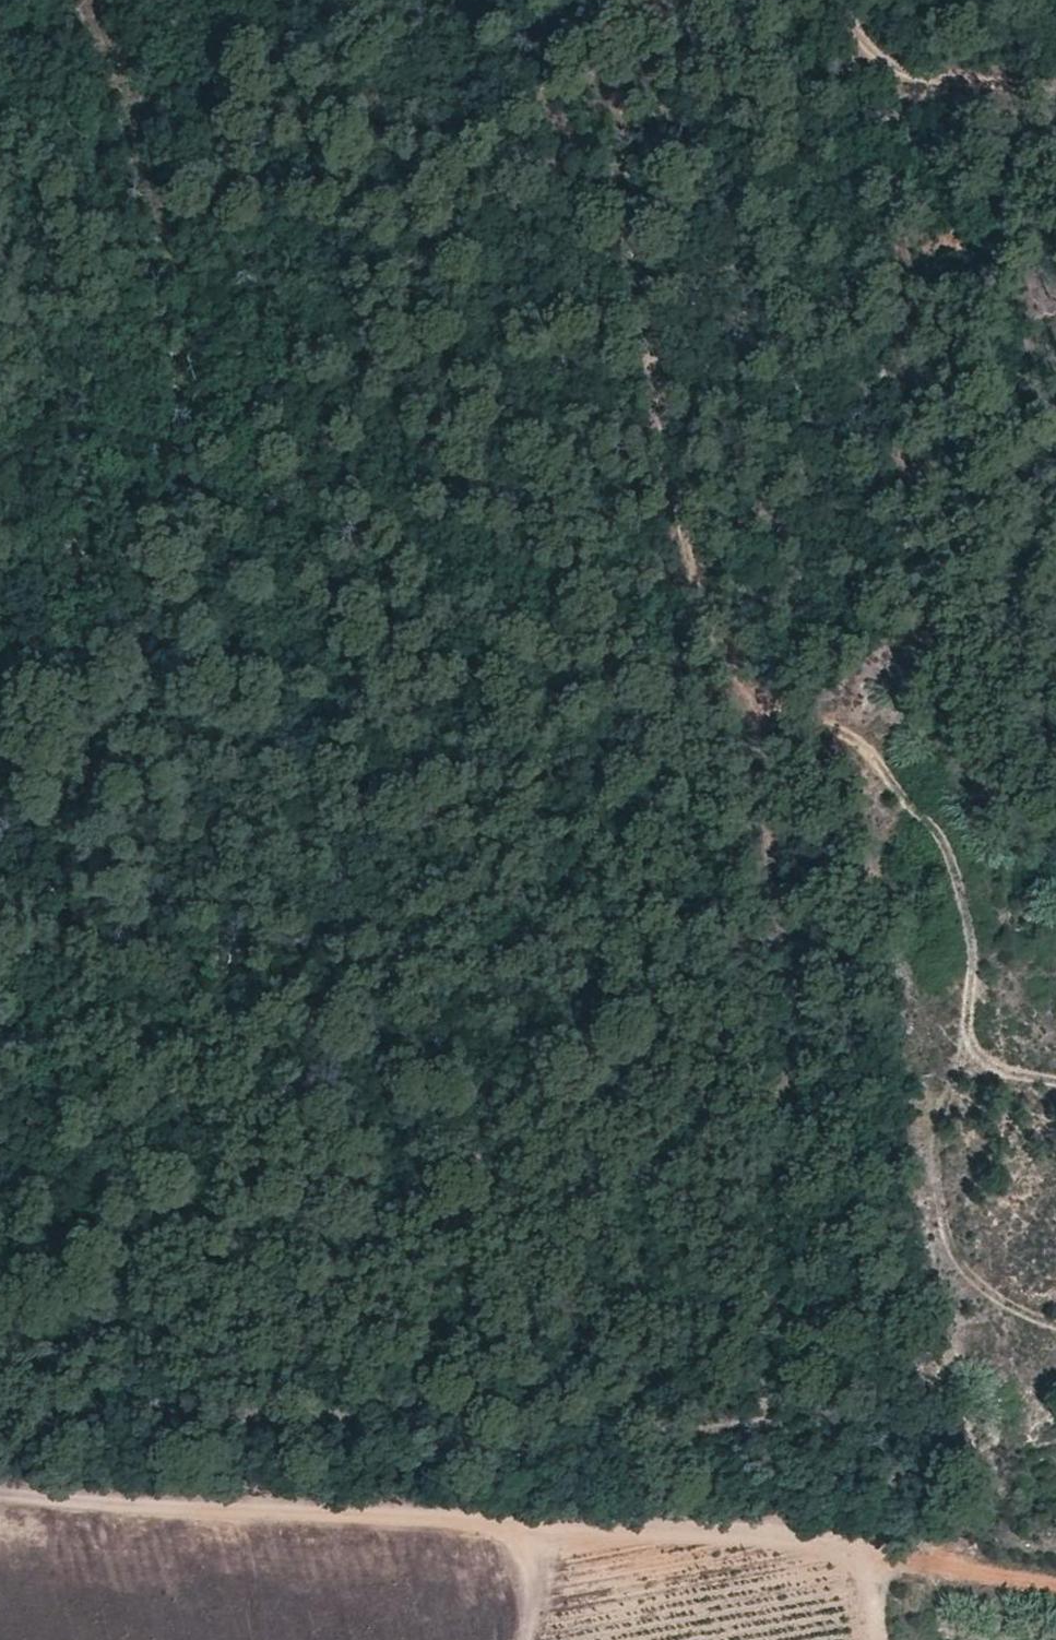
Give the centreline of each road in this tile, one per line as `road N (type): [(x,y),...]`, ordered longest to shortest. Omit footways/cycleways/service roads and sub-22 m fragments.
road 1 (track): [(596,0),(690,578),(765,710),(791,1086),(765,1411),(775,1536)]
road 2 (track): [(0,1485),(415,1506),(839,1541),(1055,1579)]

